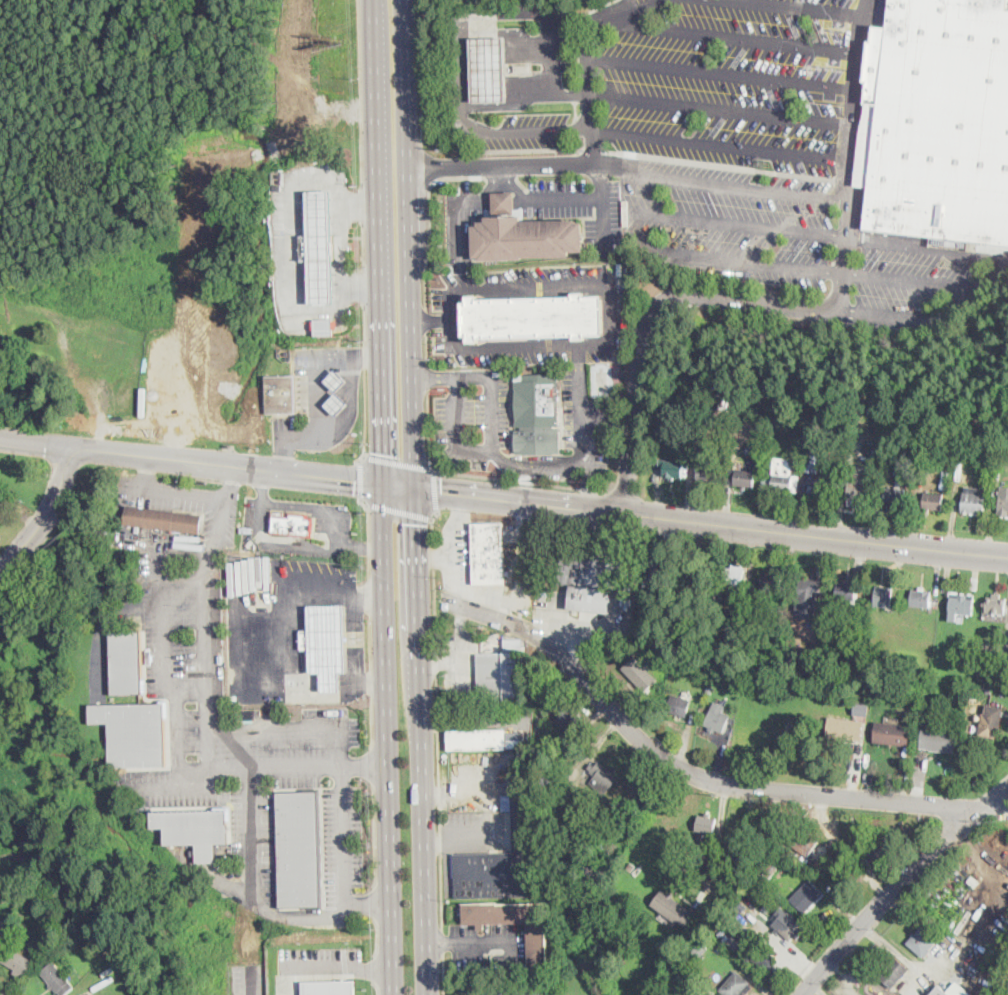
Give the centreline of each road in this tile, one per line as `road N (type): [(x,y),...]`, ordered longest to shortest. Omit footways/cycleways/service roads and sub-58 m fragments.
road 1 (residential): [(1007,808),(696,776),(657,755),(541,638),(444,599)]
road 2 (tertiary): [(1007,556),(416,490)]
road 3 (primary): [(381,485),(392,994)]
road 4 (primary): [(428,994),(416,490)]
road 5 (primary): [(416,490),(404,0)]
road 6 (primary): [(371,0),(381,485)]
road 7 (tertiary): [(381,485),(73,447)]
road 8 (residential): [(1007,783),(805,994)]
road 9 (tertiary): [(73,447),(43,522),(0,570)]

